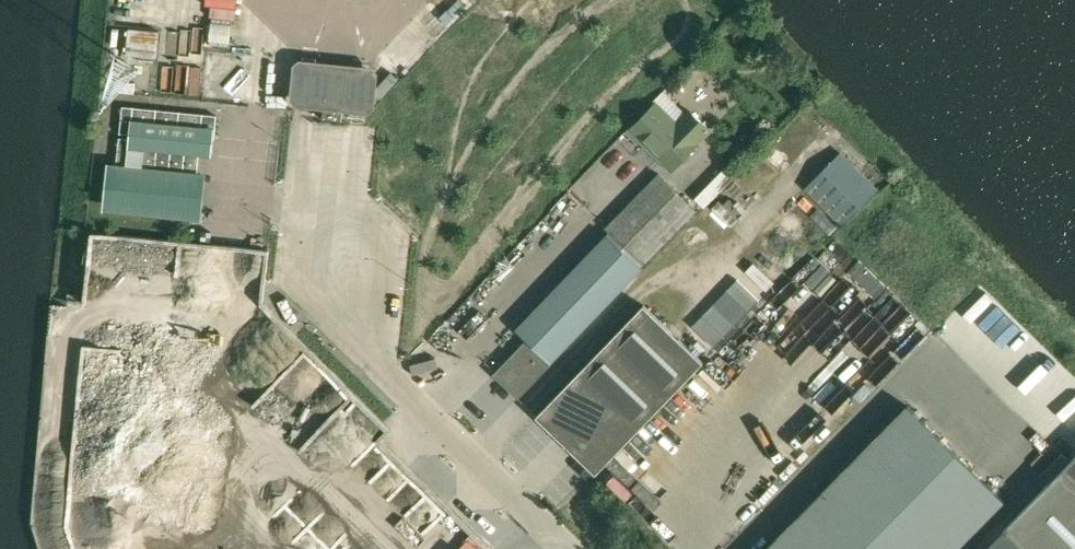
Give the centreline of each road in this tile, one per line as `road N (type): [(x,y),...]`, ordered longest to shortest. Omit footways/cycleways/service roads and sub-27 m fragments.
road 1 (unclassified): [(575,548),(494,469),(461,411),(427,373),(315,262)]

